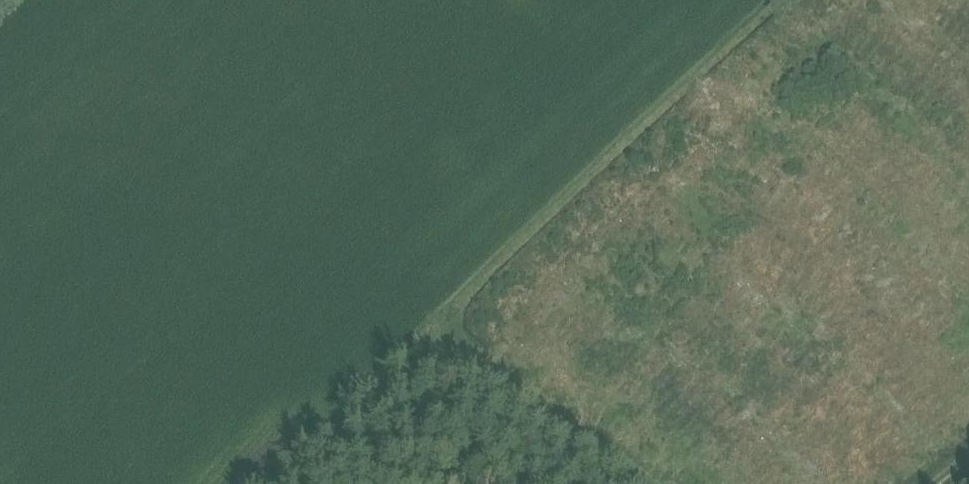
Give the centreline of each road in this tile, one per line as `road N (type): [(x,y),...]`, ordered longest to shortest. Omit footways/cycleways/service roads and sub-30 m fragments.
road 1 (track): [(650,483),(441,341)]

